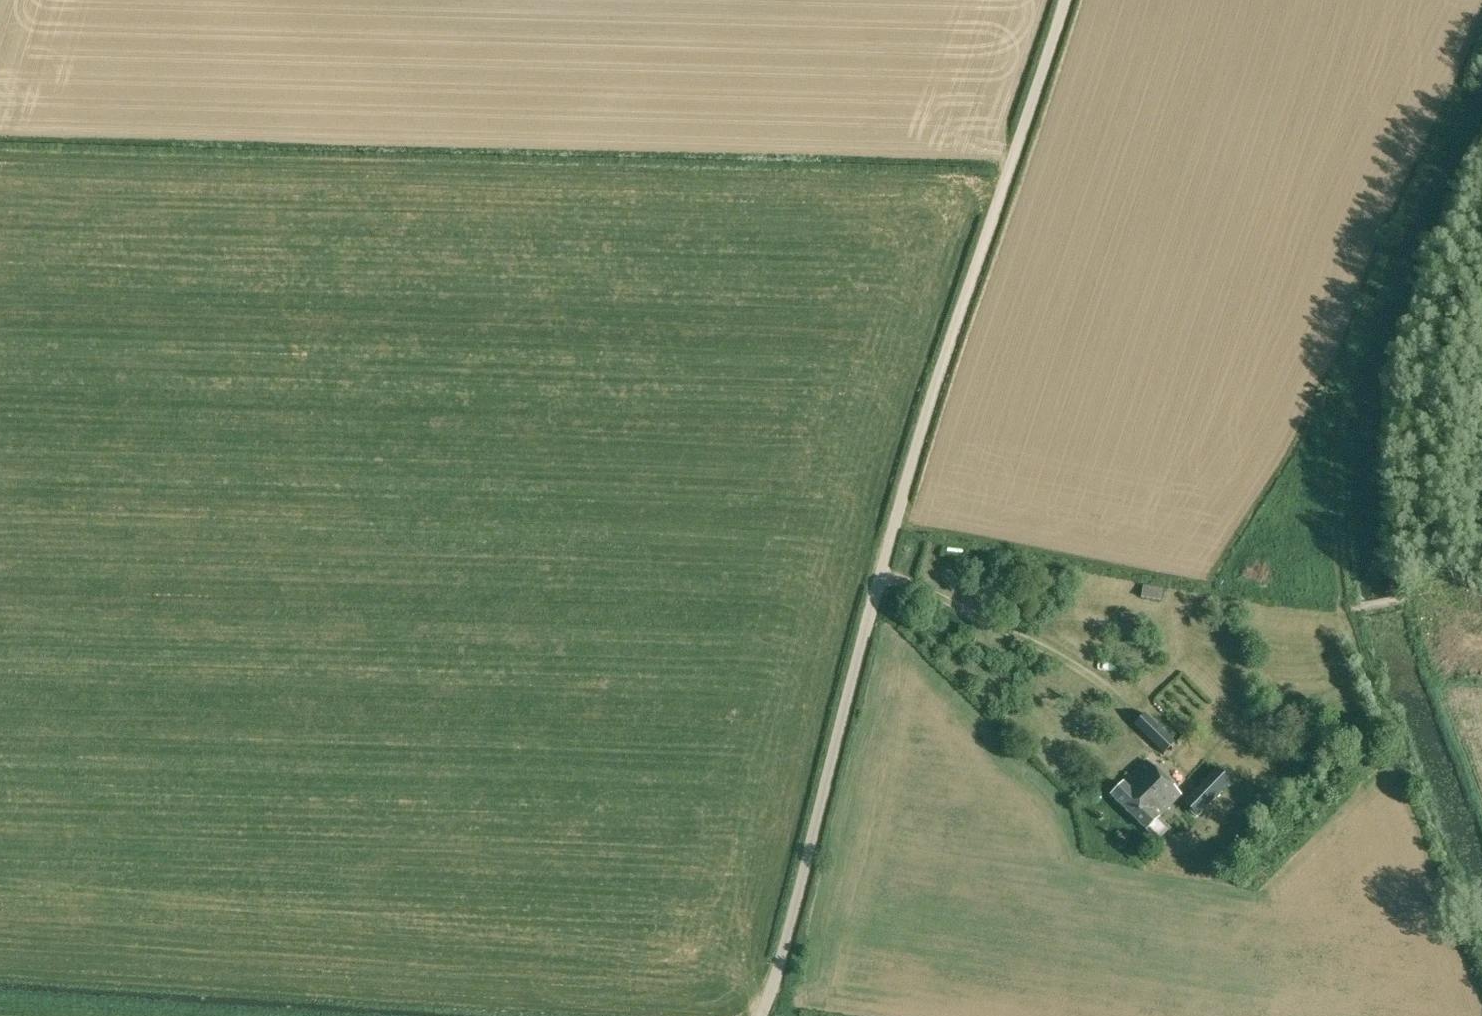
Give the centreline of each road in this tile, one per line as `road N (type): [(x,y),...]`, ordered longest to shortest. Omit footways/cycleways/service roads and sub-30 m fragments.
road 1 (unclassified): [(760,1015),(923,426),(1066,0)]

